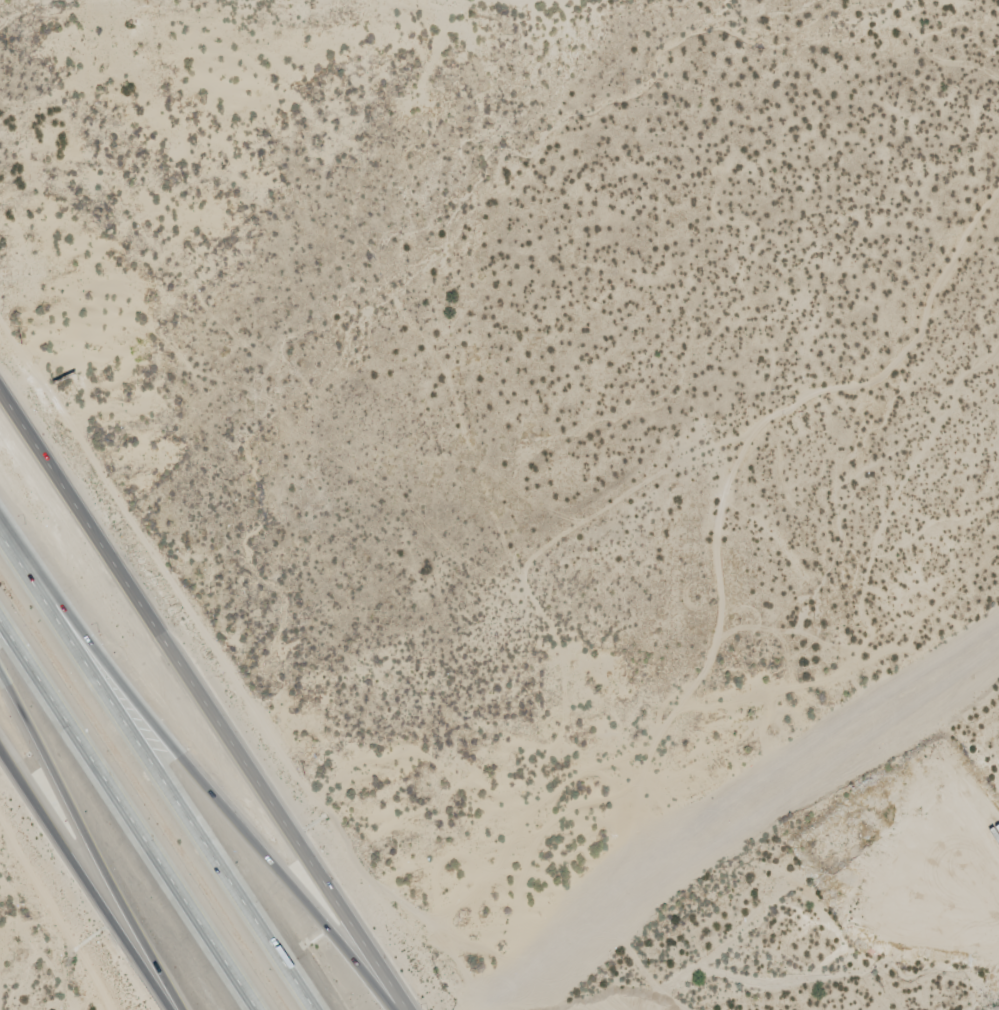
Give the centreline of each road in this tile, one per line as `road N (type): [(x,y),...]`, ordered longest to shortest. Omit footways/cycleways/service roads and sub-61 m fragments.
road 1 (secondary): [(409,1009),(0,390)]
road 2 (motorway): [(389,1009),(138,705),(0,516)]
road 3 (motorway): [(309,1009),(0,536)]
road 4 (motorway): [(0,624),(253,1009)]
road 5 (motorway): [(0,671),(187,1009)]
road 6 (secondary): [(0,747),(169,1009)]

